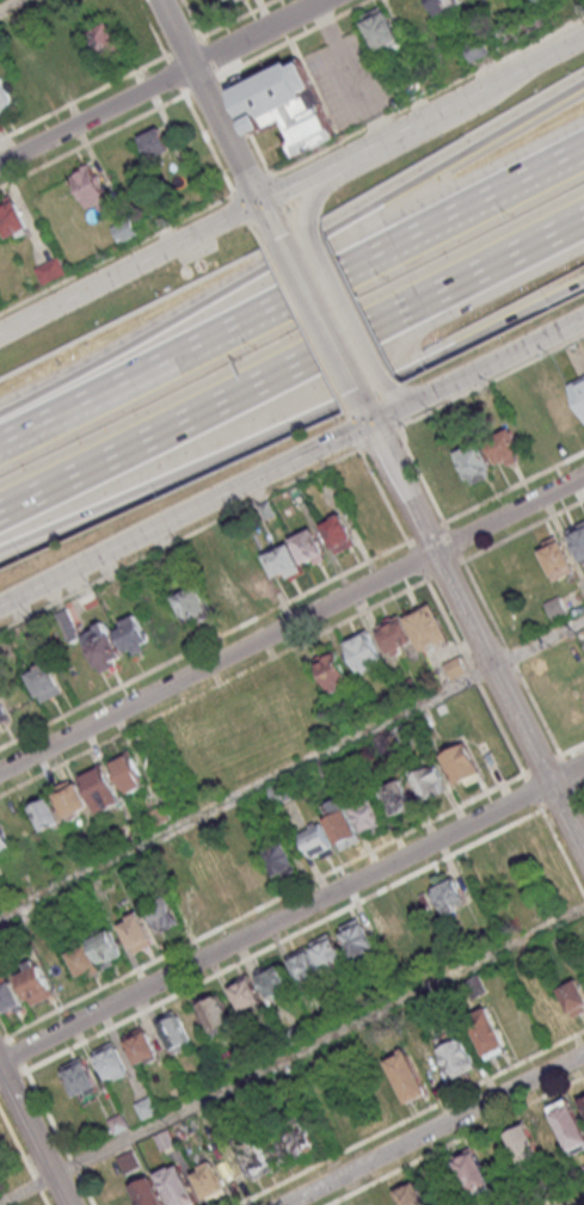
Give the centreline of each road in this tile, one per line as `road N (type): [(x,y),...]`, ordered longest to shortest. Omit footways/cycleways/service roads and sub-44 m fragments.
road 1 (motorway): [(583,82),(0,410)]
road 2 (residential): [(583,765),(0,1061)]
road 3 (residential): [(583,475),(0,771)]
road 4 (motorway): [(0,509),(583,215)]
road 5 (motorway): [(583,148),(0,439)]
road 6 (secondary): [(0,607),(583,317)]
road 7 (motorway): [(0,544),(251,439),(583,280)]
road 8 (residential): [(583,851),(363,405)]
road 9 (residential): [(322,0),(0,164)]
road 10 (residential): [(583,1057),(292,1204)]
road 11 (secondary): [(263,199),(0,333)]
road 12 (residential): [(263,199),(162,0)]
road 13 (residential): [(363,405),(282,236)]
road 14 (secondary): [(312,223),(392,391)]
road 15 (secondary): [(583,45),(419,123)]
road 16 (residential): [(0,1070),(67,1204)]

